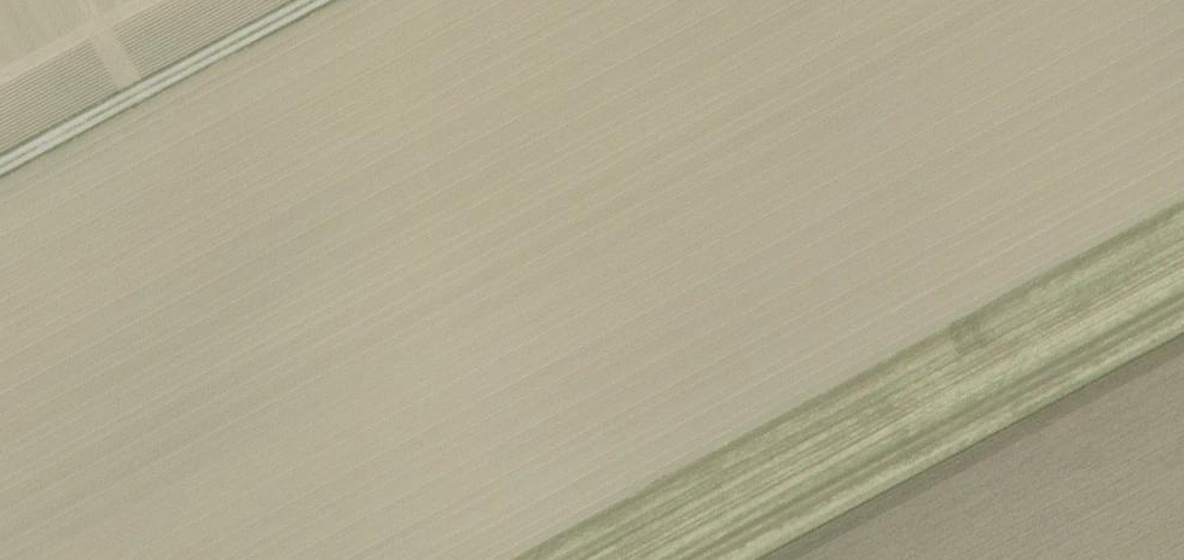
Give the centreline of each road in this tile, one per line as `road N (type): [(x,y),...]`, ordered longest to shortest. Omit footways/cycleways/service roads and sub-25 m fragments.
road 1 (track): [(328,0),(0,170)]

